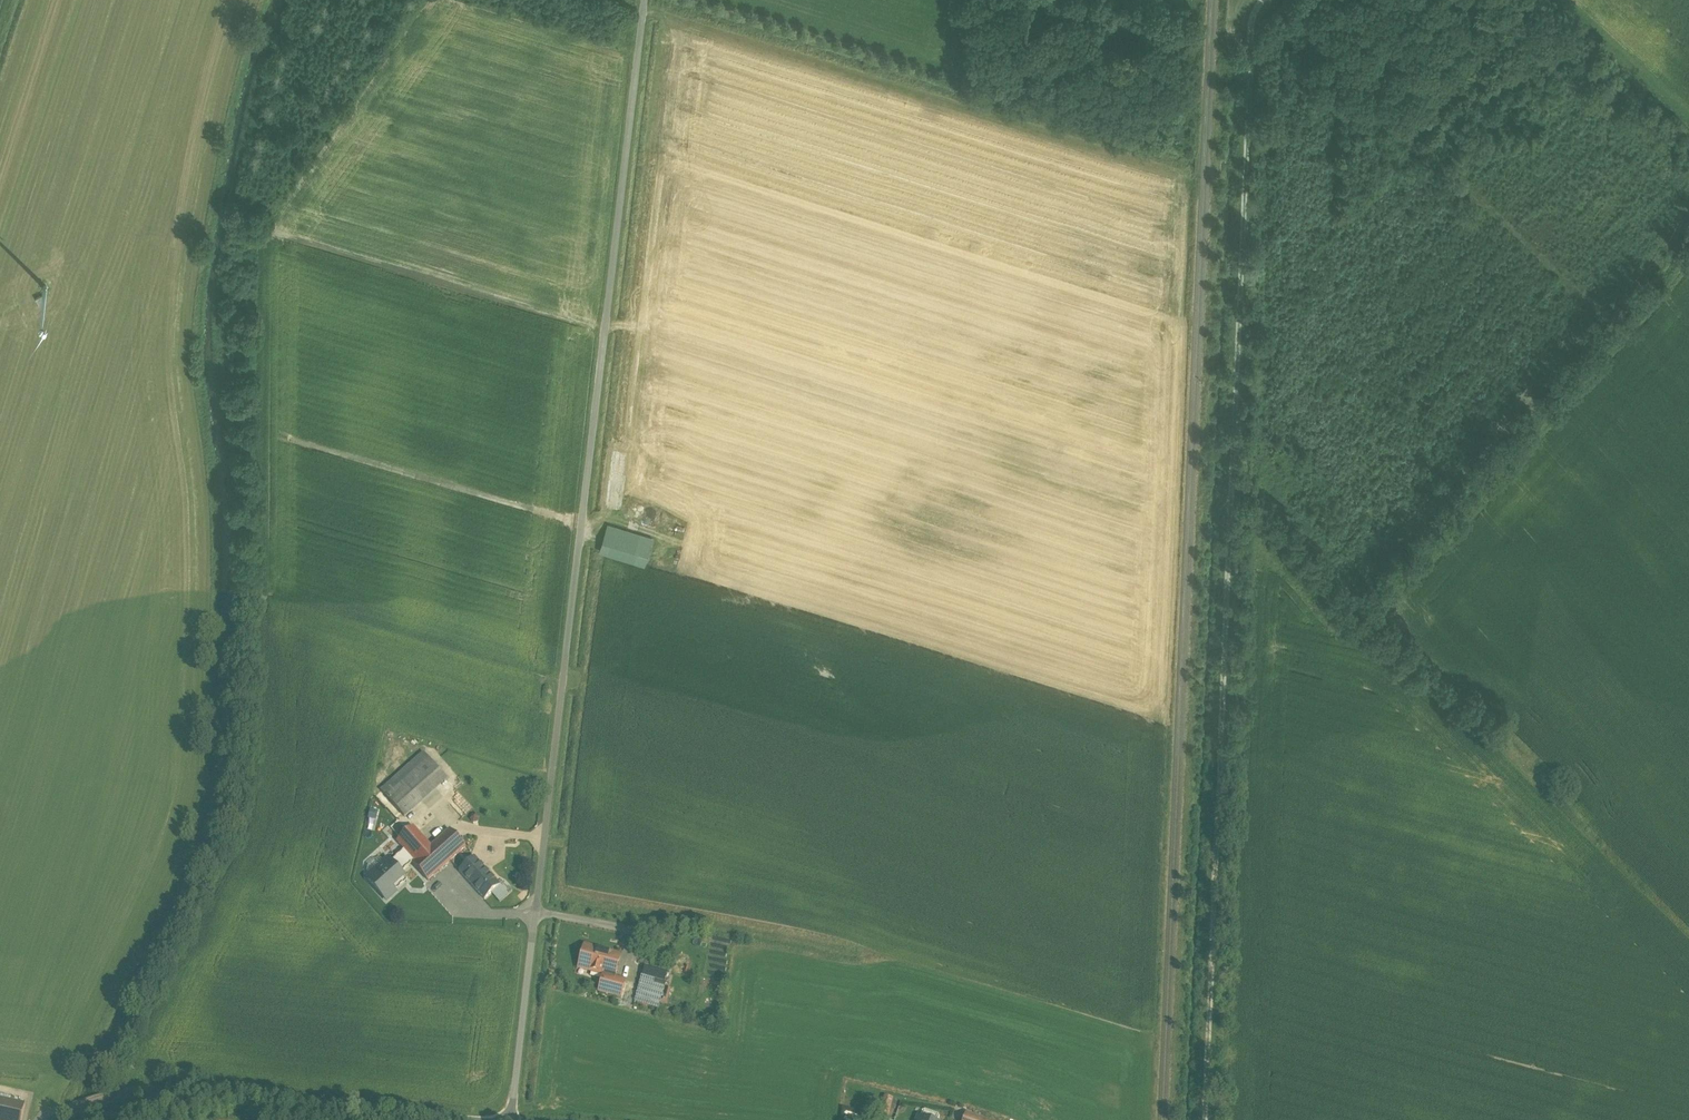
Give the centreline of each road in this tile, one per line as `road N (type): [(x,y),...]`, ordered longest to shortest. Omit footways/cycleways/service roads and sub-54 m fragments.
road 1 (unclassified): [(646,0),(511,1119)]
road 2 (track): [(1209,1119),(1252,41),(1267,0)]
road 3 (unclassified): [(460,1119),(157,1090),(105,1097),(49,1119)]

